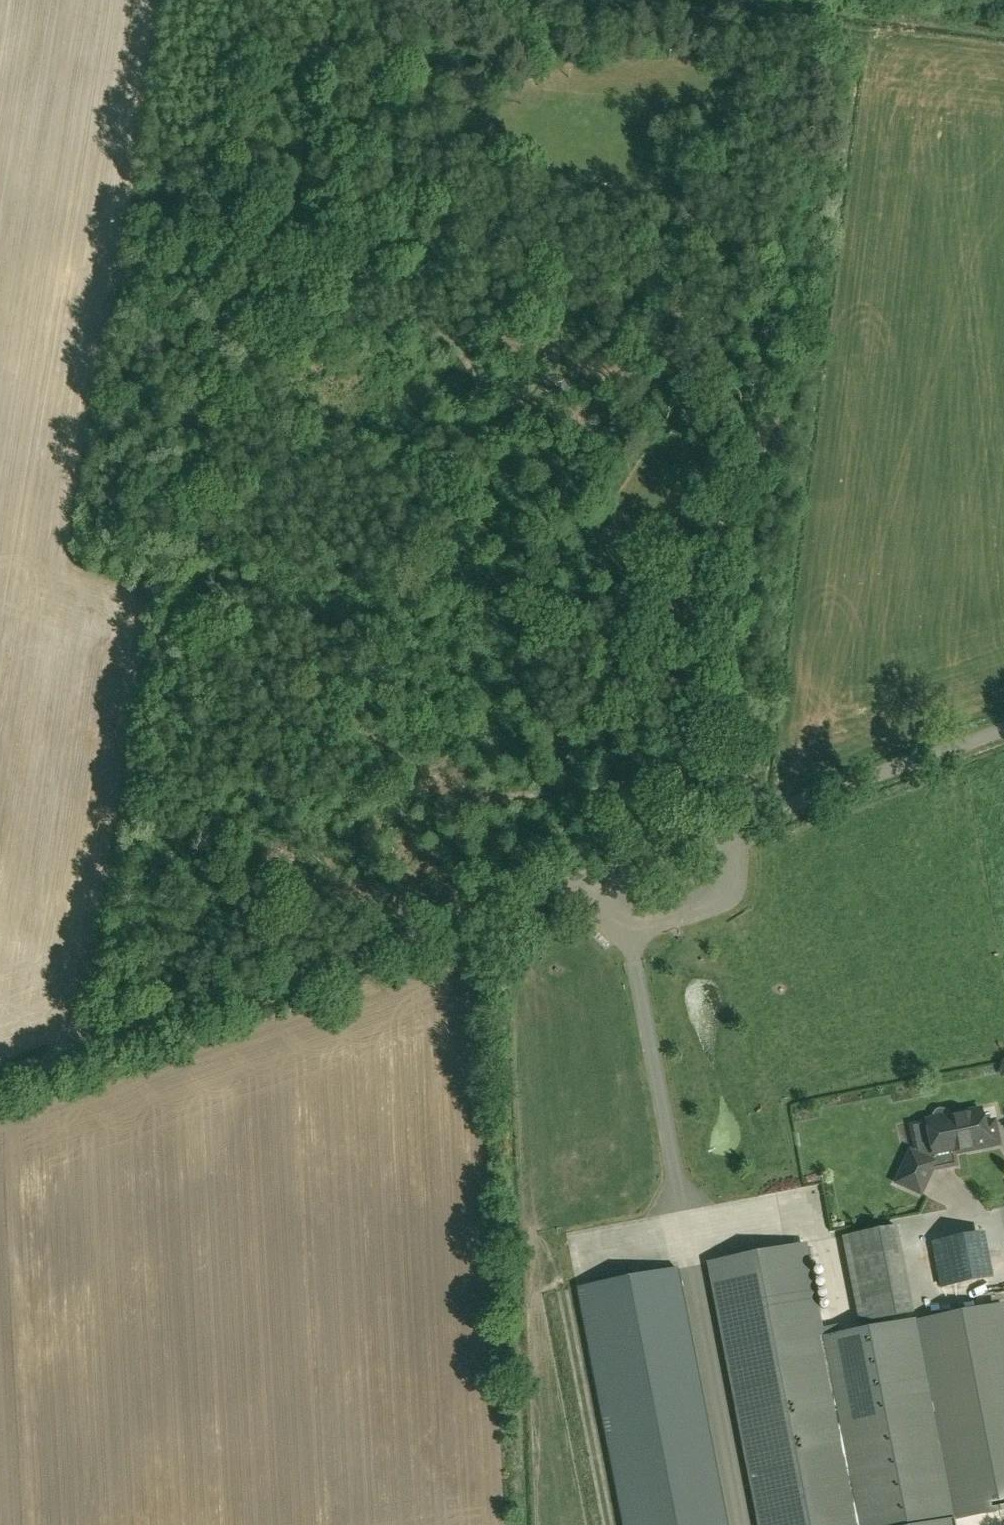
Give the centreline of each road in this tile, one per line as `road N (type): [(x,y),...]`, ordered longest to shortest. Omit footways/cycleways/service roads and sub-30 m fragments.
road 1 (unclassified): [(1003,731),(0,1081)]

